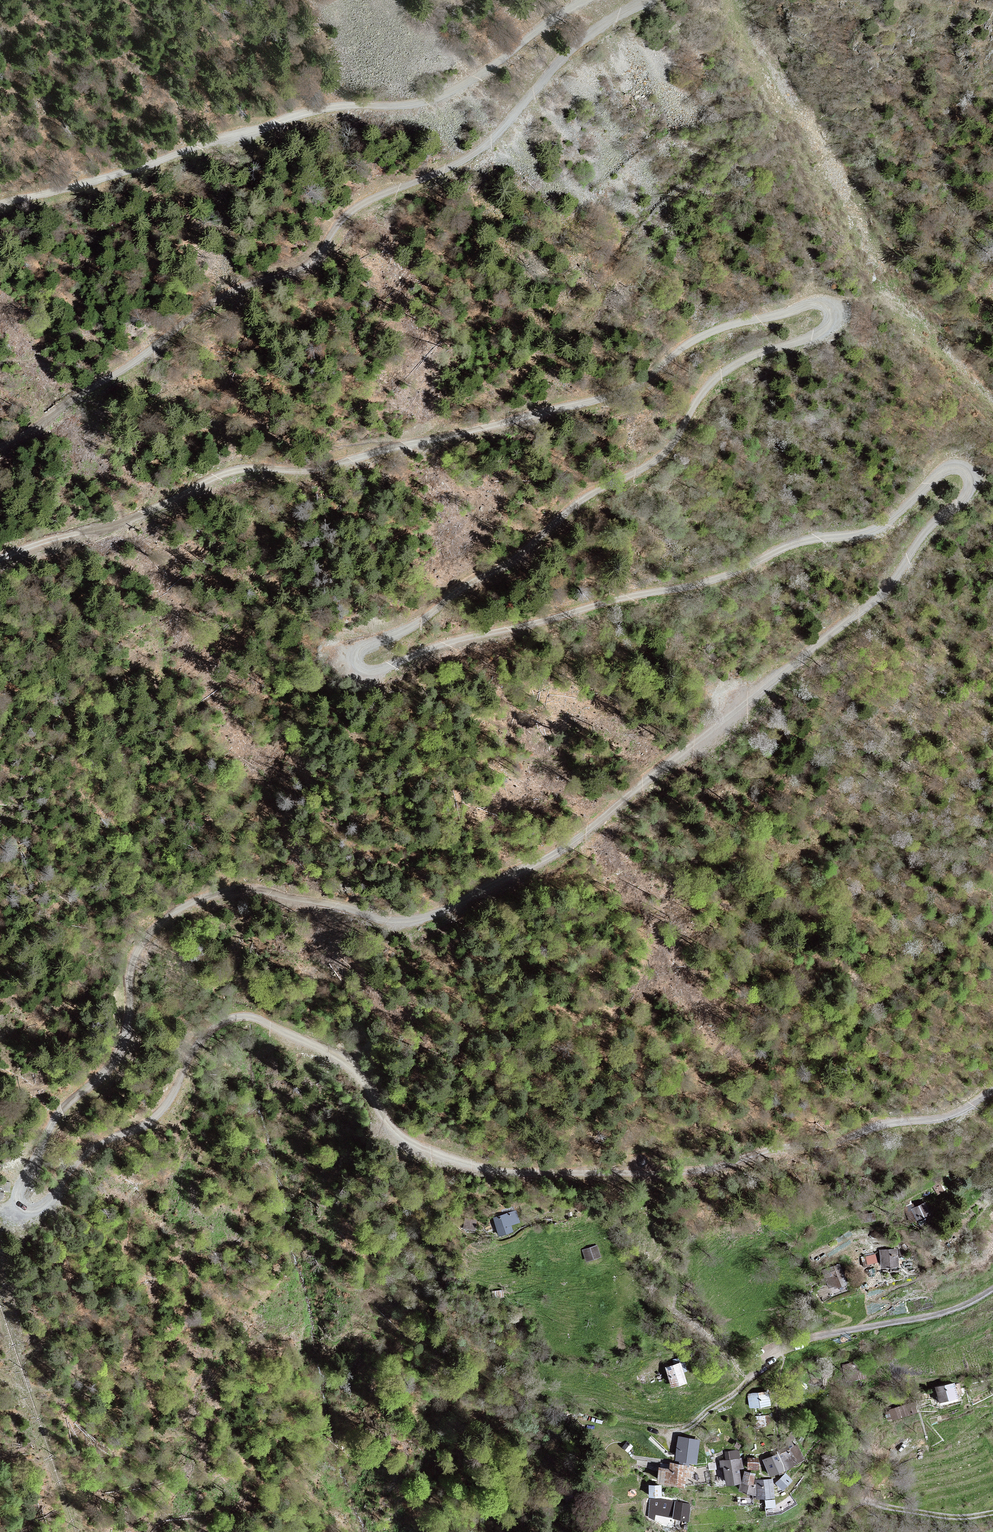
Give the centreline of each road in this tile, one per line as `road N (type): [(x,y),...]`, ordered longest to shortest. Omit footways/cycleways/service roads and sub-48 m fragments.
road 1 (track): [(0,564),(50,542),(151,519),(243,470),(340,465),(620,396),(717,332),(815,303),(830,306),(830,328),(720,376),(658,460),(567,512),(525,561),(426,622),(365,646),(356,666),(378,671),(464,640),(710,584),(788,548),(866,536),(889,526),(950,470),(969,475),(972,499),(938,522),(882,597),(741,714),(650,774),(555,859),(439,916),(398,923),(278,892),(232,893),(164,919),(137,956),(131,1021),(114,1070),(58,1114),(17,1201),(36,1213),(50,1204),(89,1149),(161,1117),(202,1039),(246,1020),(348,1064),(391,1131),(418,1152),(527,1178),(678,1176),(962,1113),(992,1093)]
road 2 (track): [(650,0),(585,39),(481,152),(355,211),(305,273),(232,295),(41,430),(0,449)]
road 3 (track): [(0,205),(329,109),(424,105),(453,95),(591,0)]
road 4 (track): [(992,1295),(891,1330),(805,1344),(739,1386)]

